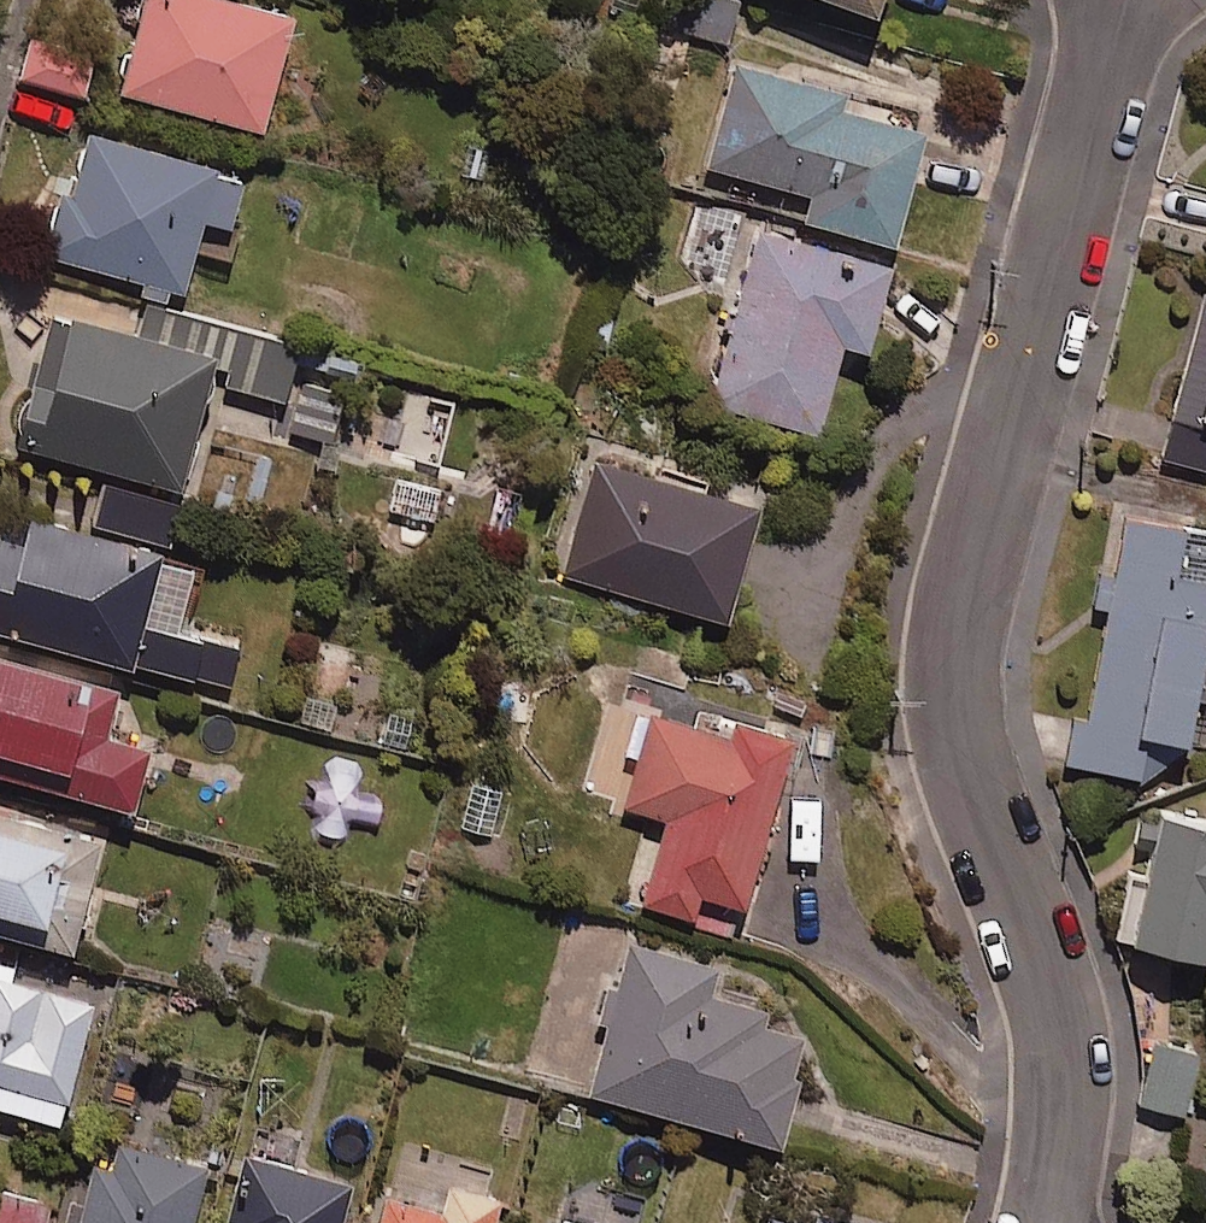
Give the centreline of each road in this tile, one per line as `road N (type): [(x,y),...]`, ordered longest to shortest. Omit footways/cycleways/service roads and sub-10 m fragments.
road 1 (residential): [(1124,0),(959,621),(967,774),(1042,988),(1060,1084),(1038,1222)]

